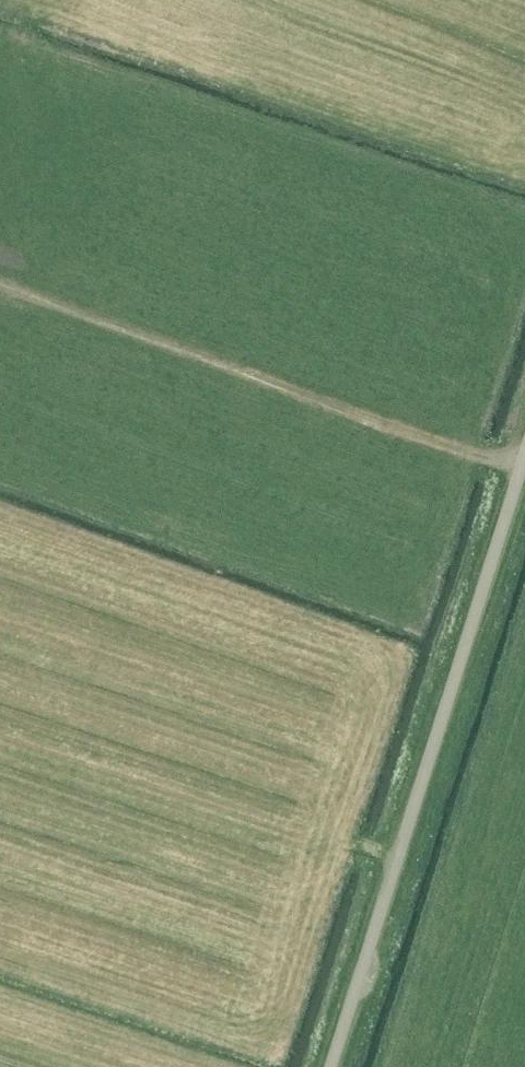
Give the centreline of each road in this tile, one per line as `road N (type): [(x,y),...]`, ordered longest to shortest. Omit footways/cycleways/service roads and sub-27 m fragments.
road 1 (unclassified): [(331,1066),(524,454)]

